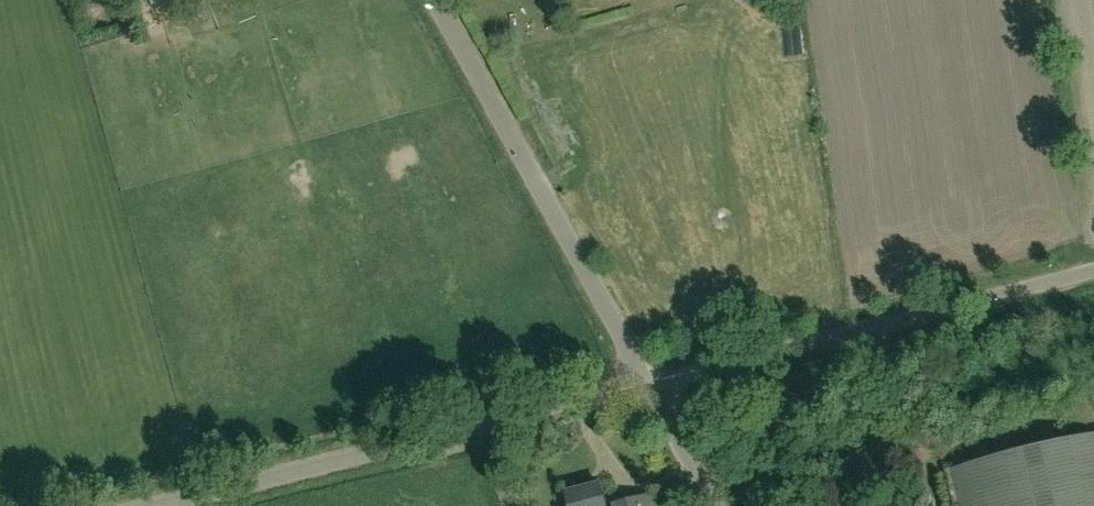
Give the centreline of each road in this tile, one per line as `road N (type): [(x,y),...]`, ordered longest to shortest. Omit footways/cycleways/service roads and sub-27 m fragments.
road 1 (unclassified): [(149,505),(648,378)]
road 2 (unclassified): [(648,378),(1093,267)]
road 3 (unclassified): [(648,378),(435,0)]
road 4 (unclassified): [(718,505),(648,378)]

